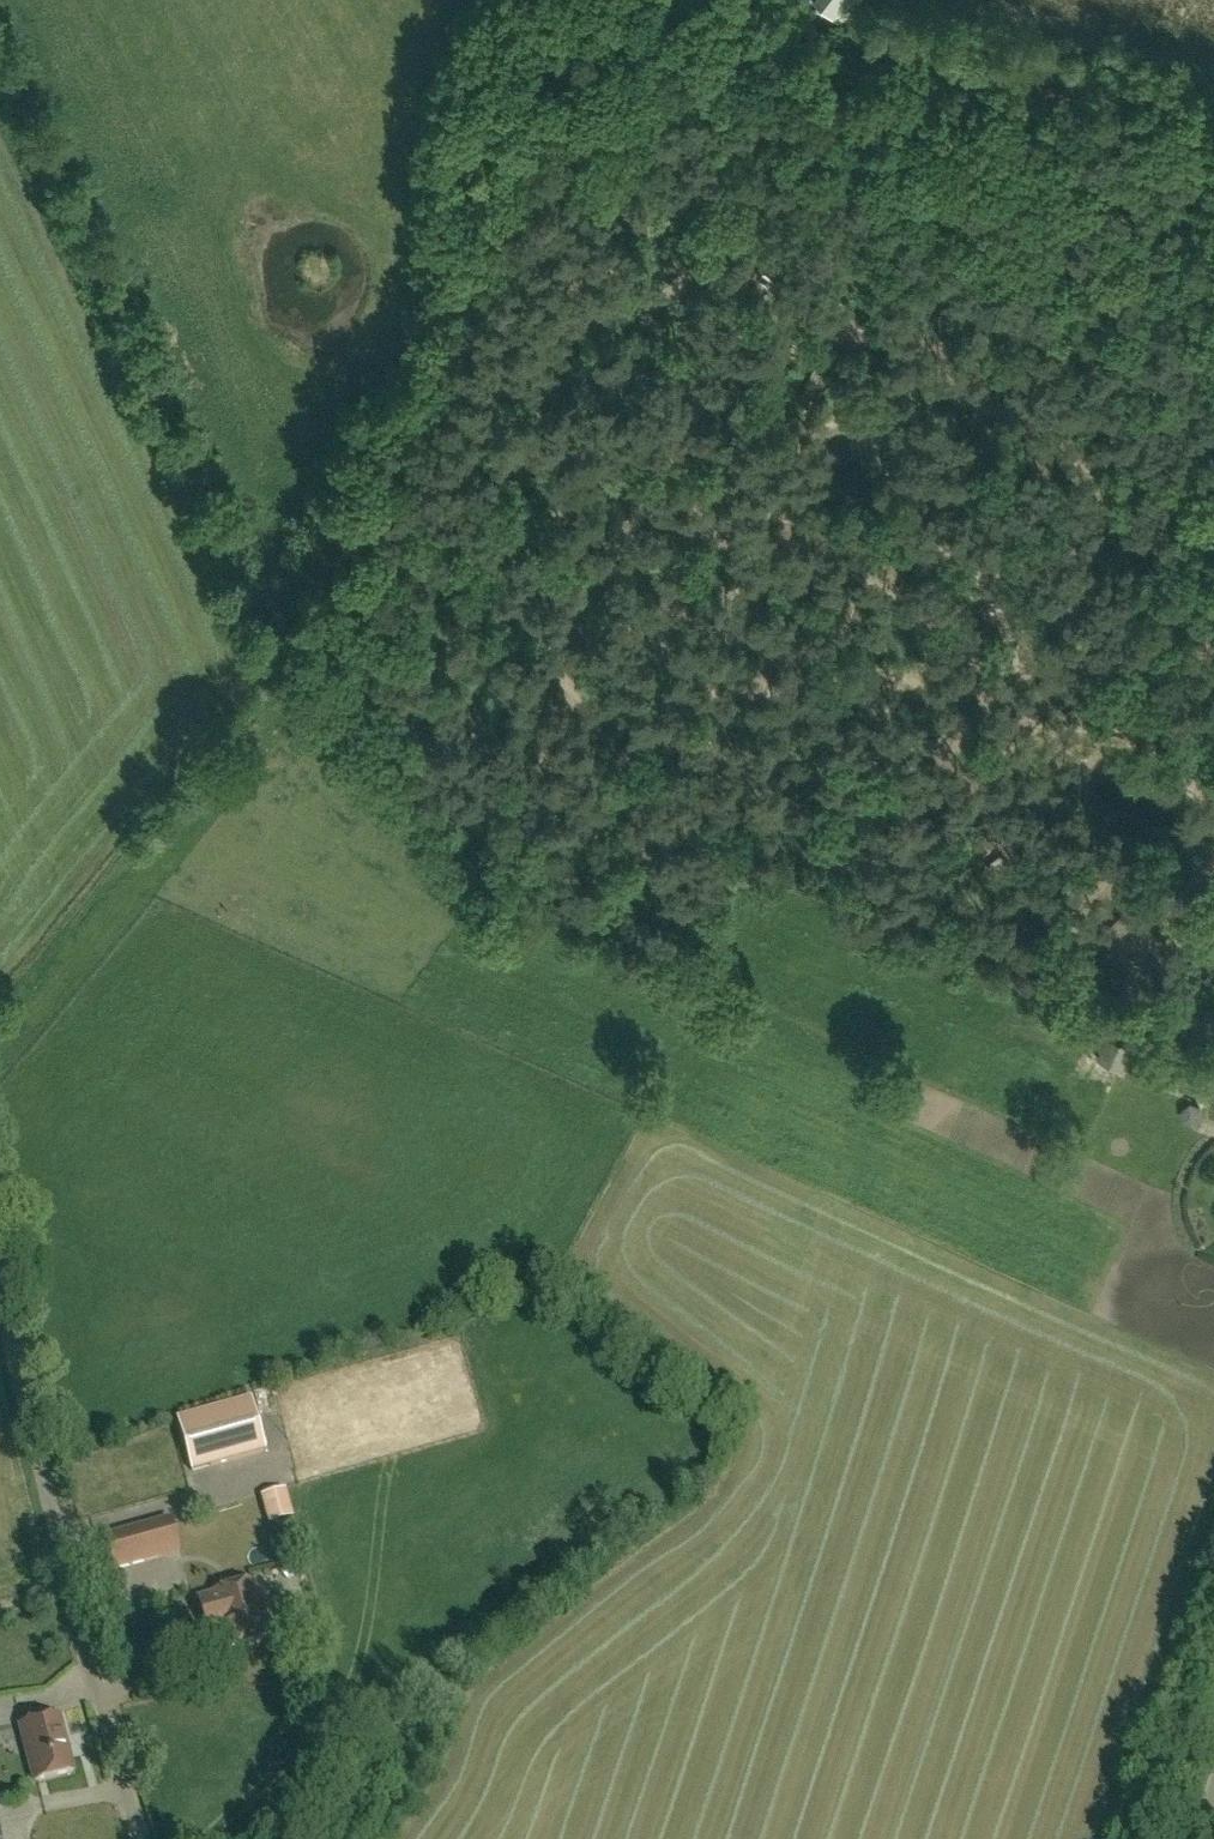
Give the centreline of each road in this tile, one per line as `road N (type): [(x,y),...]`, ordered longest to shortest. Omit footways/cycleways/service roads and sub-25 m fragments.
road 1 (unclassified): [(141,1838),(0,1301)]
road 2 (track): [(1213,169),(1023,168),(965,158),(877,94),(762,39),(709,0)]

